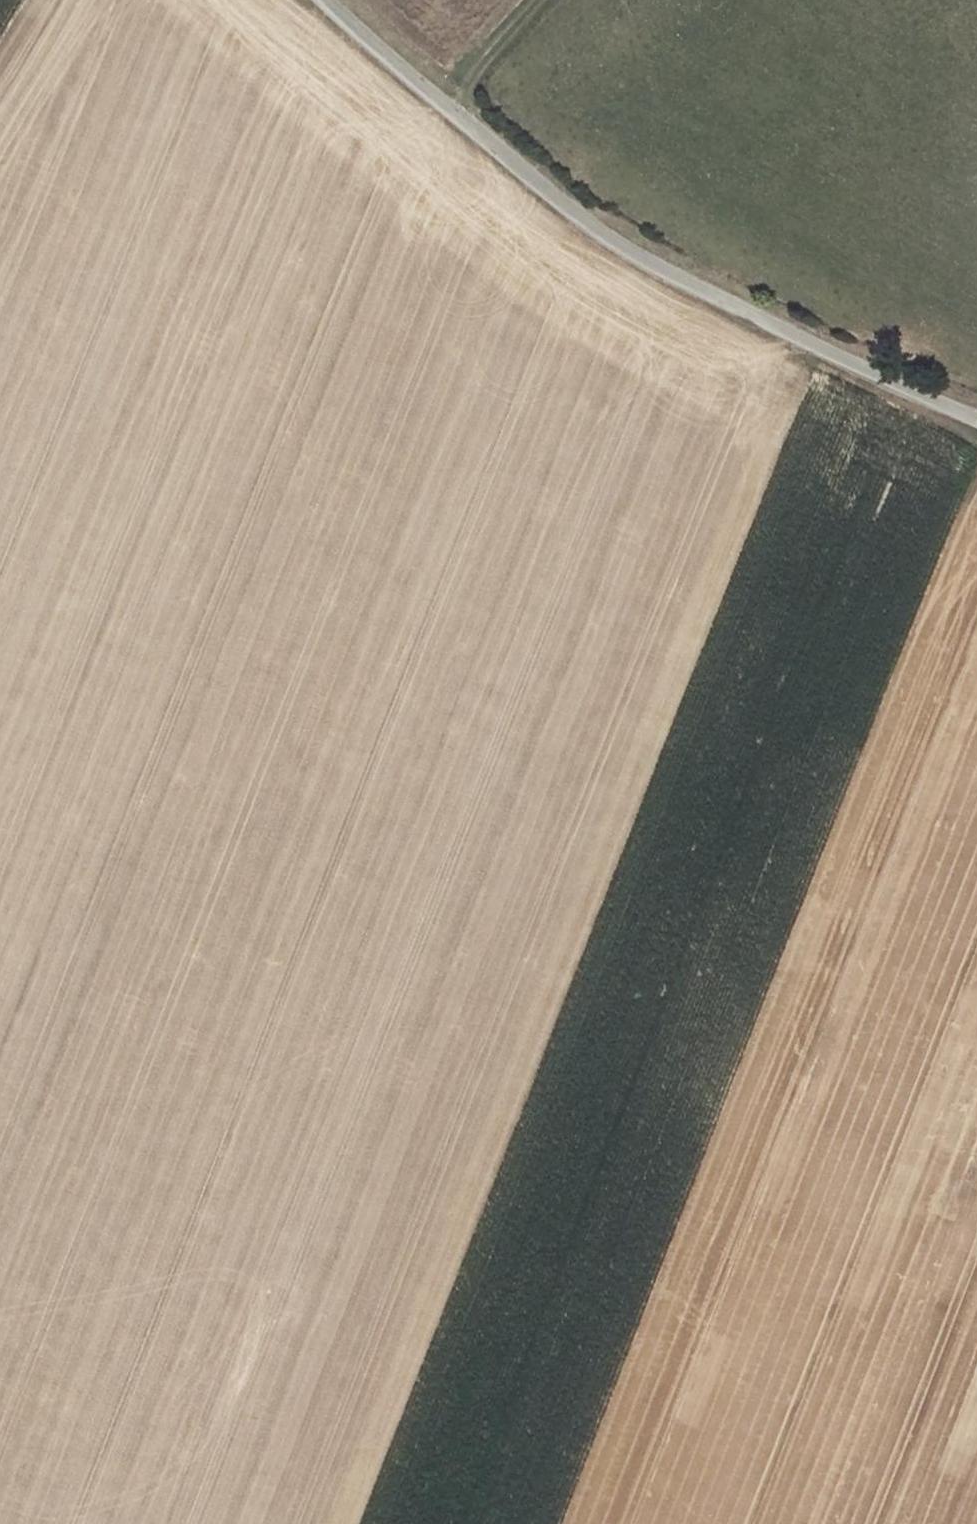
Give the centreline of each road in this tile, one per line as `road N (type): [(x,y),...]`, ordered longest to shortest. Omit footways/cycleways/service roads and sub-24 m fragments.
road 1 (unclassified): [(323,0),(599,230),(807,342),(976,421)]
road 2 (track): [(451,110),(540,0)]

